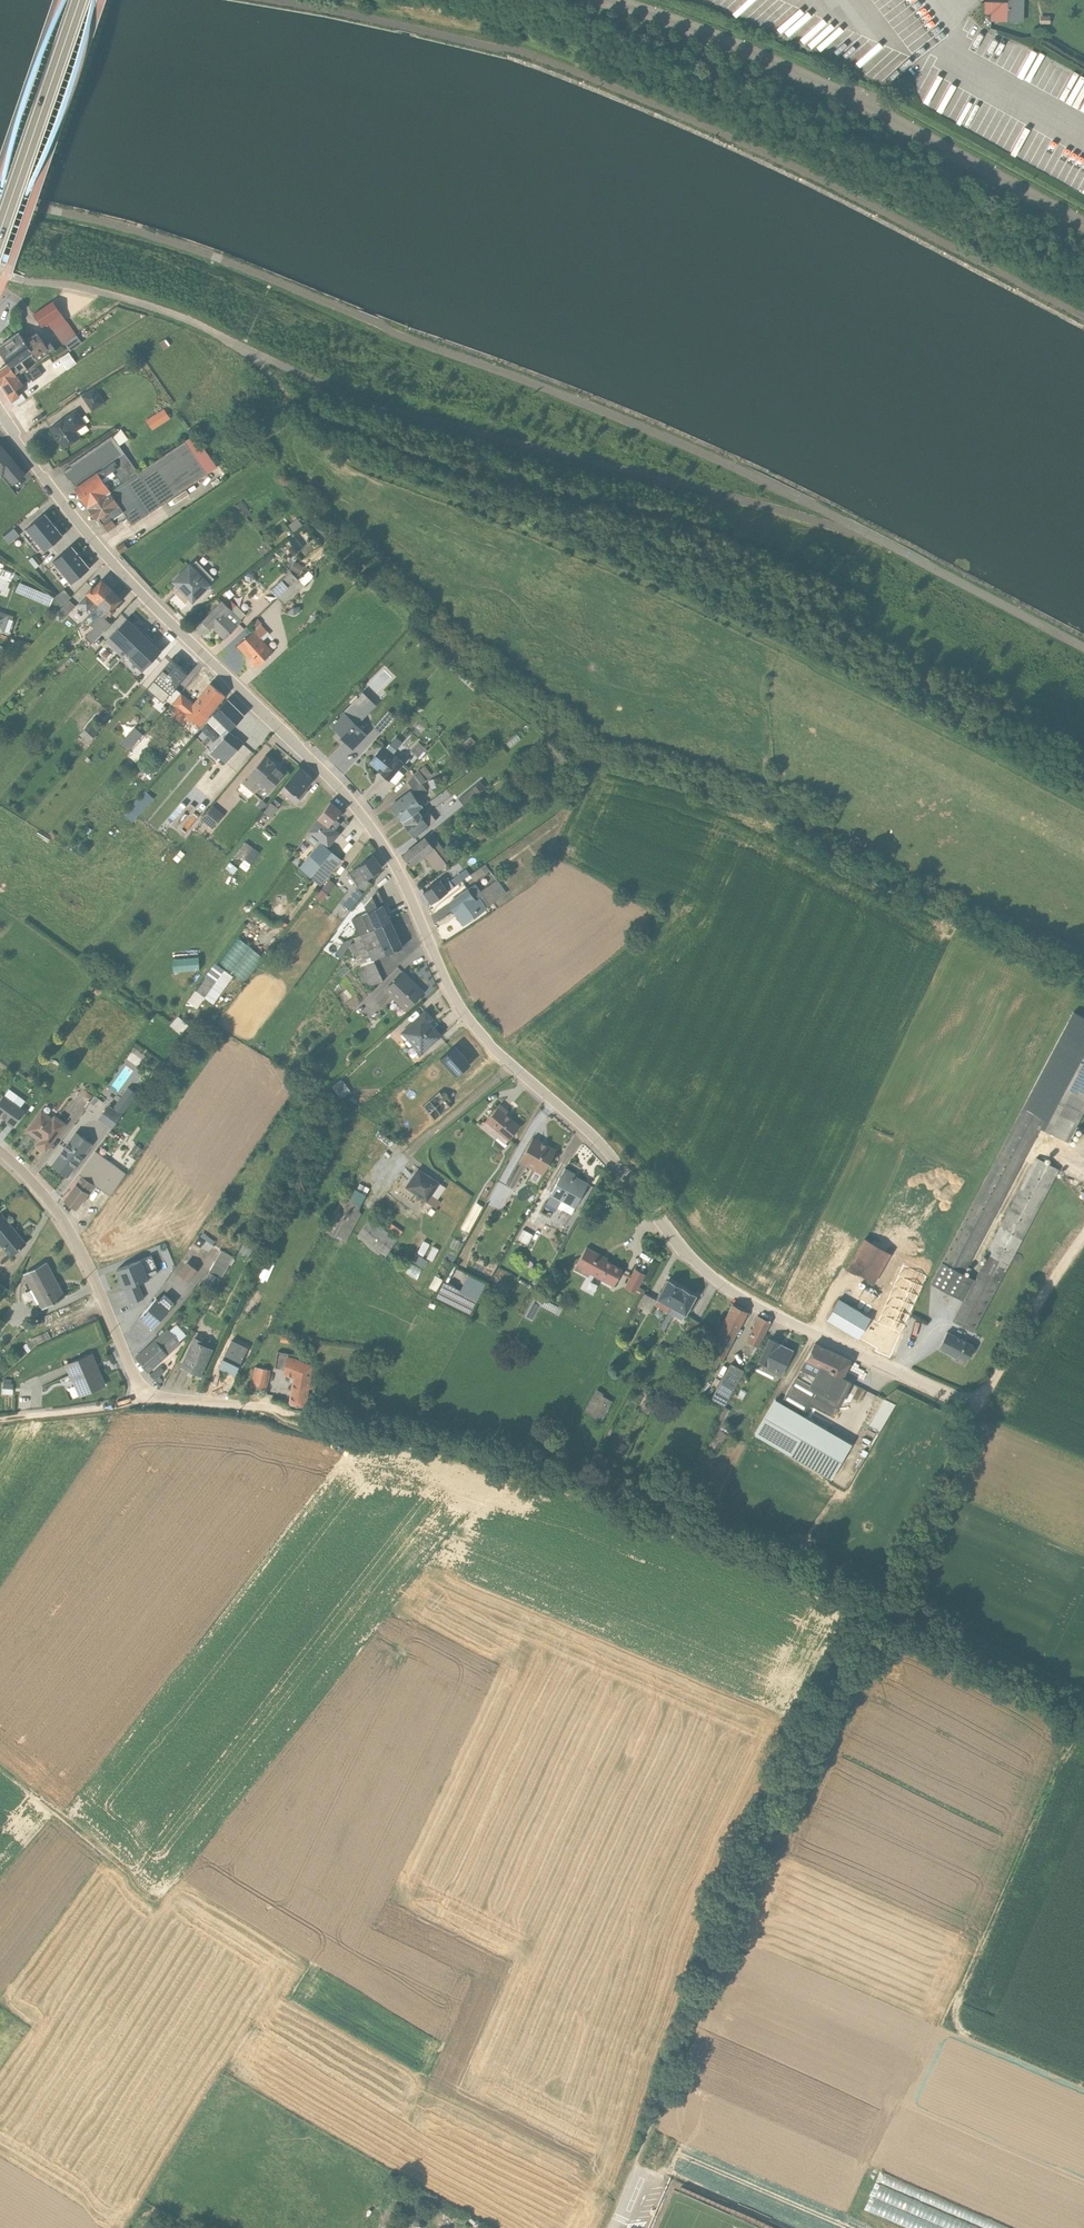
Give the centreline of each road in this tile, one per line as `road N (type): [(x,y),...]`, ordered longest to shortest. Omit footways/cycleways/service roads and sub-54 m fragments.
road 1 (unclassified): [(0,414),(91,538),(371,828),(455,999),(481,1034),(588,1127),(682,1246),(746,1297),(976,1405)]
road 2 (unclassified): [(612,0),(816,76),(1083,225)]
road 3 (unclassified): [(146,1395),(76,1238),(0,1150)]
road 4 (primary): [(78,0),(0,229)]
road 5 (track): [(976,1405),(1083,1230)]
road 6 (unclassified): [(290,1410),(146,1395)]
road 7 (track): [(276,382),(348,461),(374,471)]
road 8 (track): [(250,1407),(348,1442),(347,1460)]
road 9 (unclassified): [(146,1395),(27,1417)]

